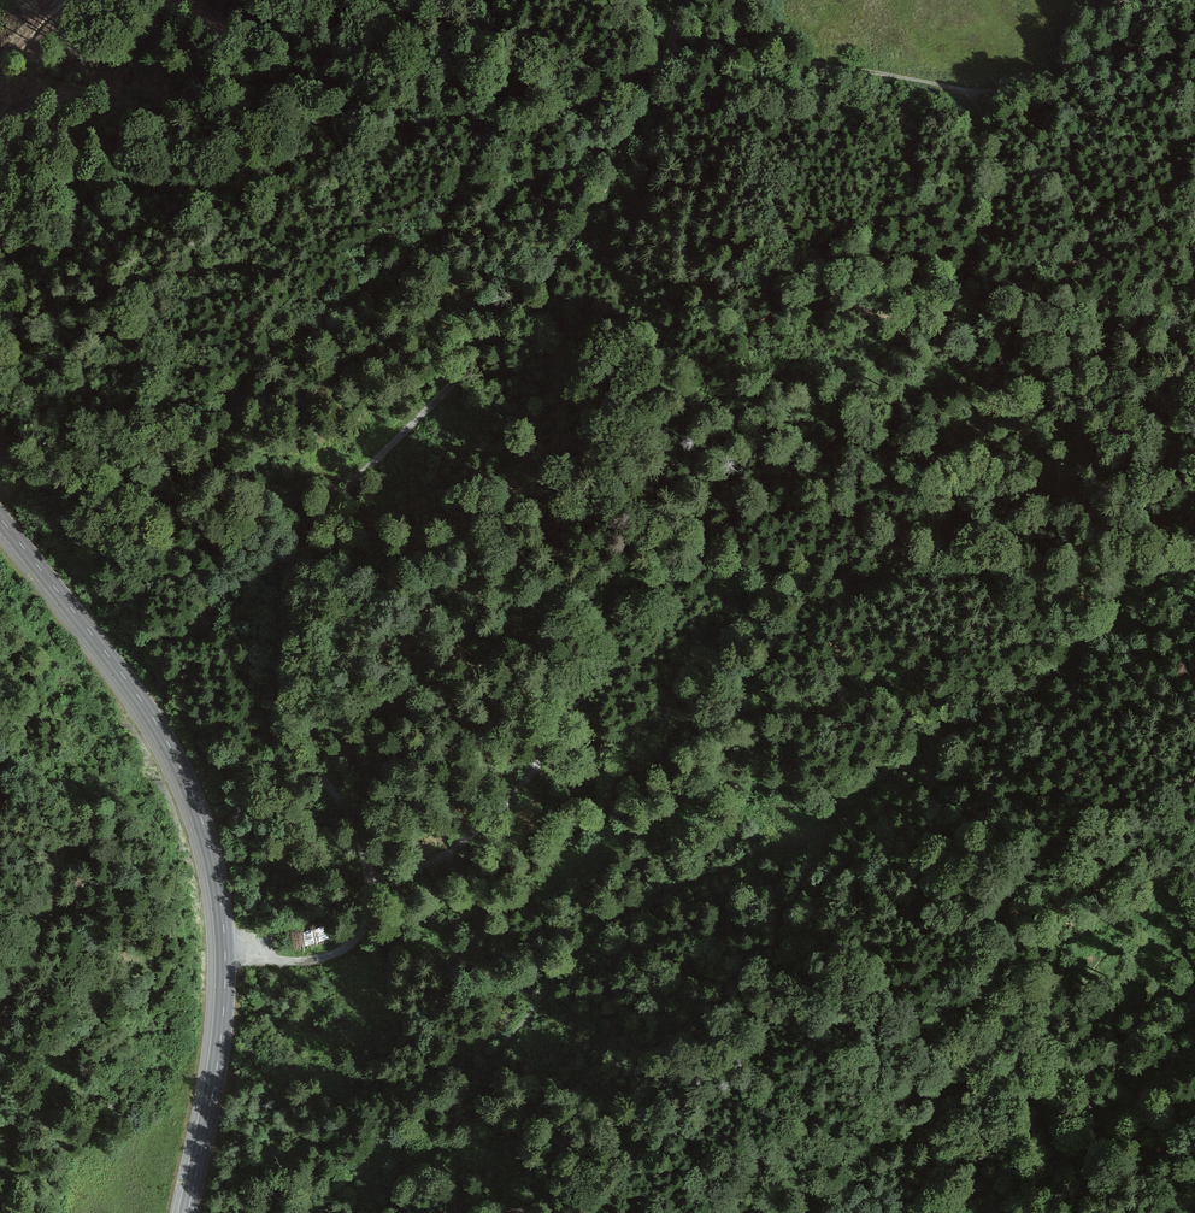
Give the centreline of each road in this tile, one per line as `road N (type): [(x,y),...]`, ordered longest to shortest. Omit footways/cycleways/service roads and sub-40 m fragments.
road 1 (track): [(685,0),(596,208),(496,336),(311,531),(286,576),(281,677),(288,719),(365,849),(375,896),(365,929),(332,957),(226,958)]
road 2 (track): [(316,1212),(459,1102),(635,906),(835,829),(1194,578)]
road 3 (tertiary): [(0,521),(113,661),(162,736),(212,852),(227,1003),(188,1212)]
road 4 (track): [(620,161),(474,190),(410,261),(257,370),(236,409),(248,439),(305,457),(349,489)]
road 5 (track): [(153,281),(242,261),(434,123),(548,113),(659,71)]
road 6 (track): [(673,42),(958,90),(1003,90),(1101,58),(1153,0)]
road 7 (track): [(0,770),(55,819),(63,858),(0,1032)]
road 8 (track): [(993,1212),(1194,1045)]

